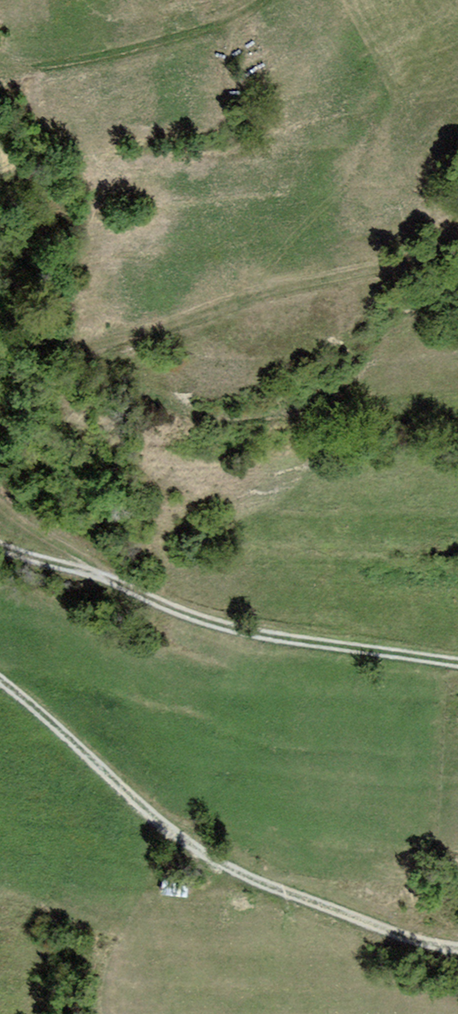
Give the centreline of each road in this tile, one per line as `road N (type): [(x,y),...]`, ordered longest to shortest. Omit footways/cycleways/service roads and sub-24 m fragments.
road 1 (track): [(457,938),(308,901),(128,795),(0,680)]
road 2 (track): [(457,211),(396,252),(263,307),(129,348),(66,342),(0,271)]
road 3 (track): [(0,549),(252,634),(457,665)]
road 4 (track): [(273,0),(213,36),(0,80)]
road 5 (track): [(0,506),(95,561),(106,579)]

